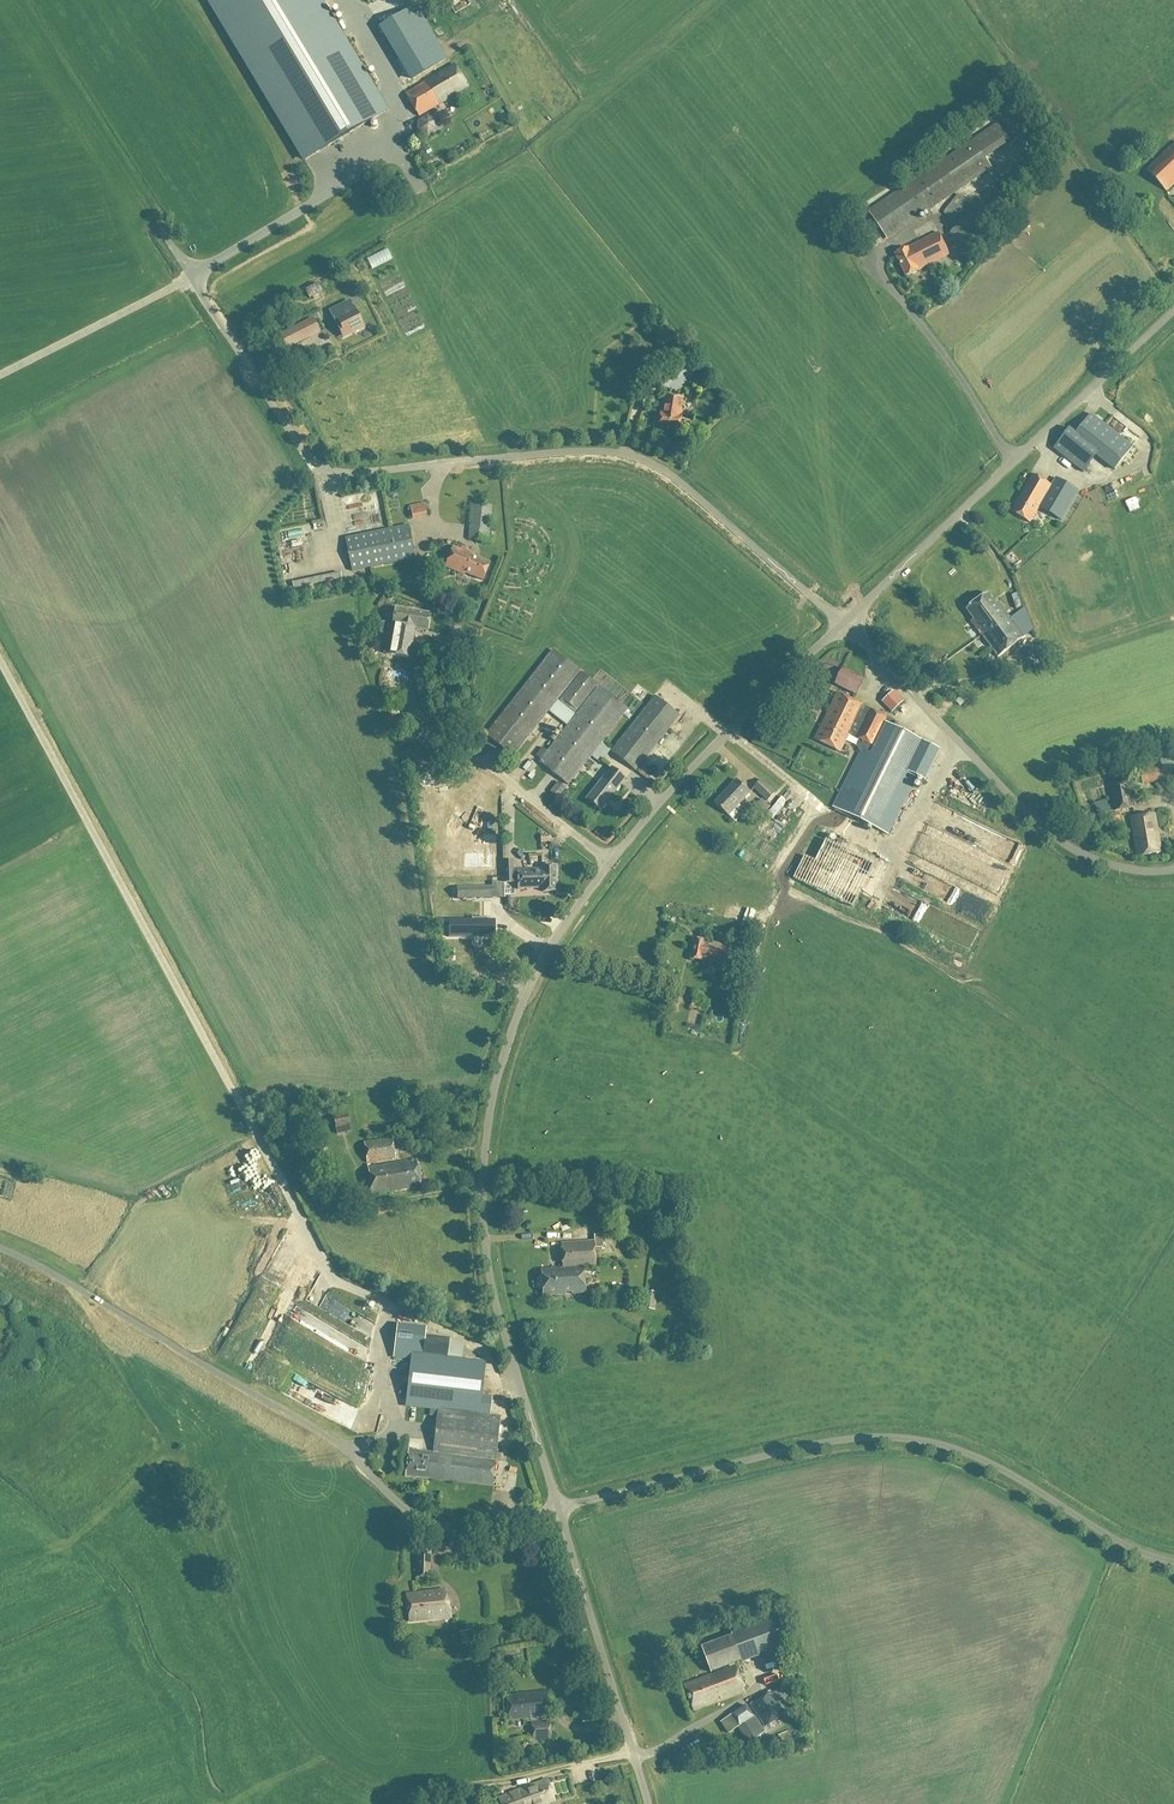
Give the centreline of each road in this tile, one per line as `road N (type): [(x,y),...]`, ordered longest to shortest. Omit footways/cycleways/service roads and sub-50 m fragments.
road 1 (unclassified): [(558,1508),(501,1331),(482,1216),(493,1106),(518,1026),(550,951),(610,861),(725,734),(842,624)]
road 2 (unclassified): [(842,624),(677,481),(627,454),(332,475),(317,469),(191,277),(326,194)]
road 3 (track): [(0,659),(333,1275),(369,1299)]
road 4 (unclassified): [(558,1508),(835,1439),(883,1439),(976,1459),(1116,1541),(1173,1562)]
road 5 (unclassified): [(558,1508),(482,1527),(424,1522),(323,1434),(0,1249)]
road 6 (unclassified): [(842,624),(1173,318)]
road 7 (unclassified): [(1173,870),(1111,866),(1061,842),(842,624)]
road 8 (unclassified): [(648,1803),(558,1508)]
road 9 (track): [(191,277),(0,374)]

